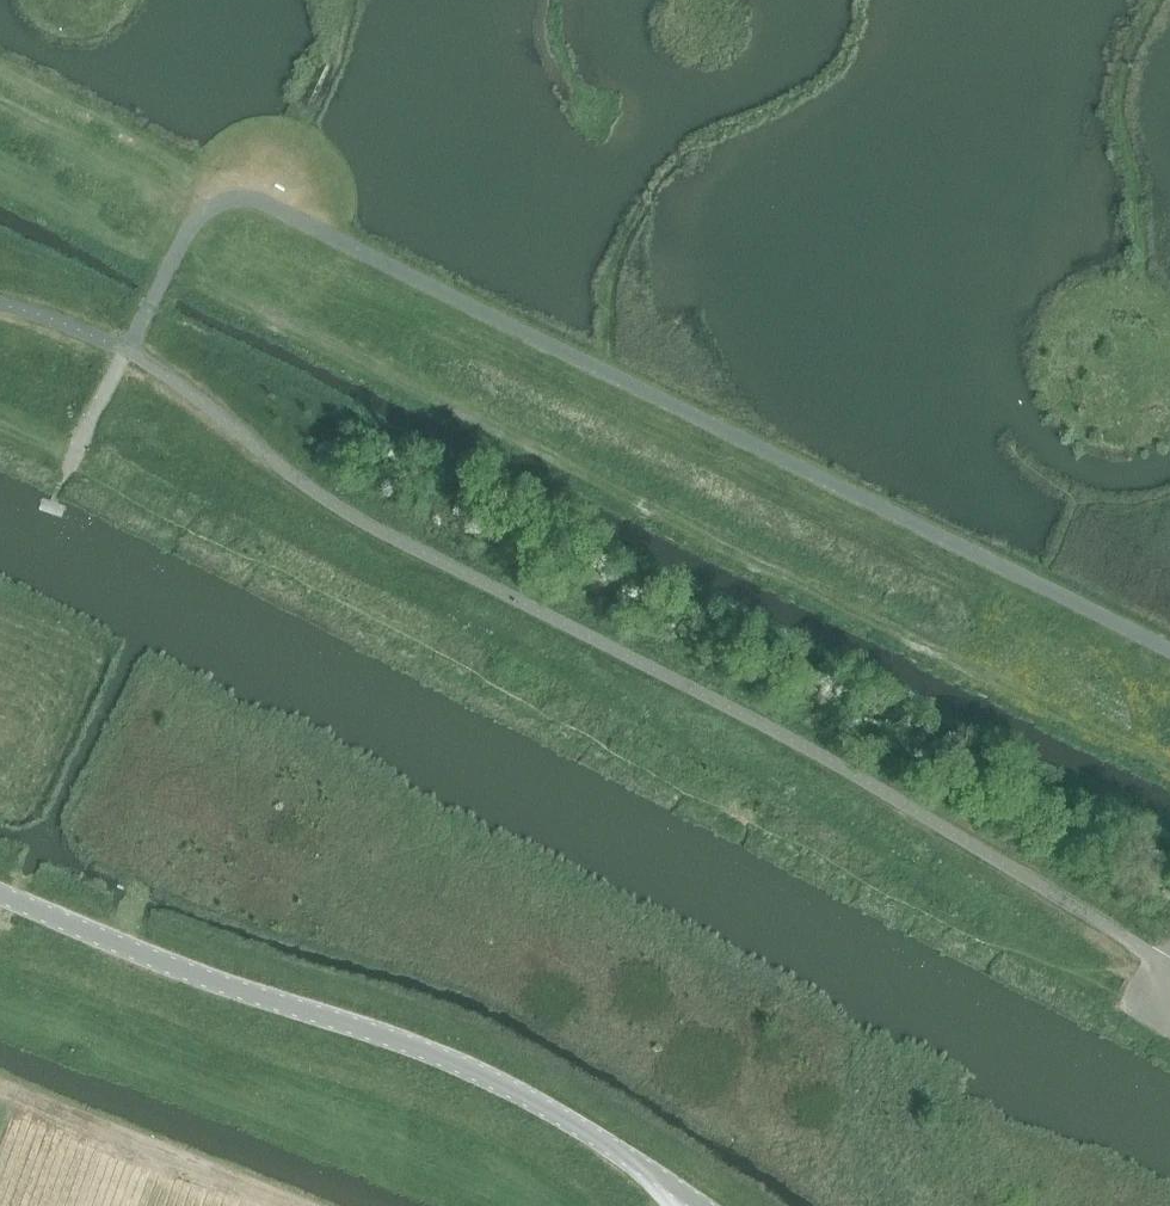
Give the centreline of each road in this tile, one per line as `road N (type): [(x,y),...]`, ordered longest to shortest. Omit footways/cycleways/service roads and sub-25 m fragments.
road 1 (unclassified): [(698,1205),(569,1120),(469,1066),(180,969),(0,894)]

